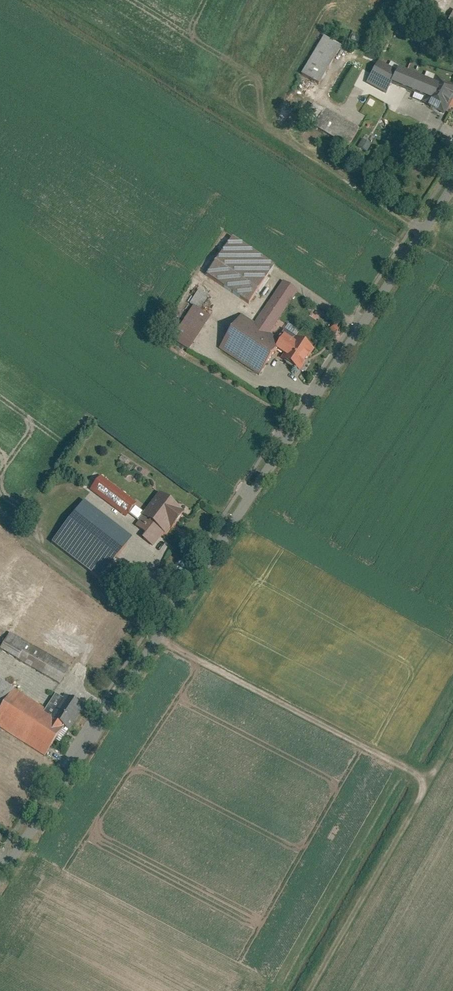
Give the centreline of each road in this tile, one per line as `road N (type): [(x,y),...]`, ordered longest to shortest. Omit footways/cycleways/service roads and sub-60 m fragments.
road 1 (unclassified): [(452,172),(0,879)]
road 2 (track): [(295,990),(452,715)]
road 3 (track): [(416,778),(157,640)]

